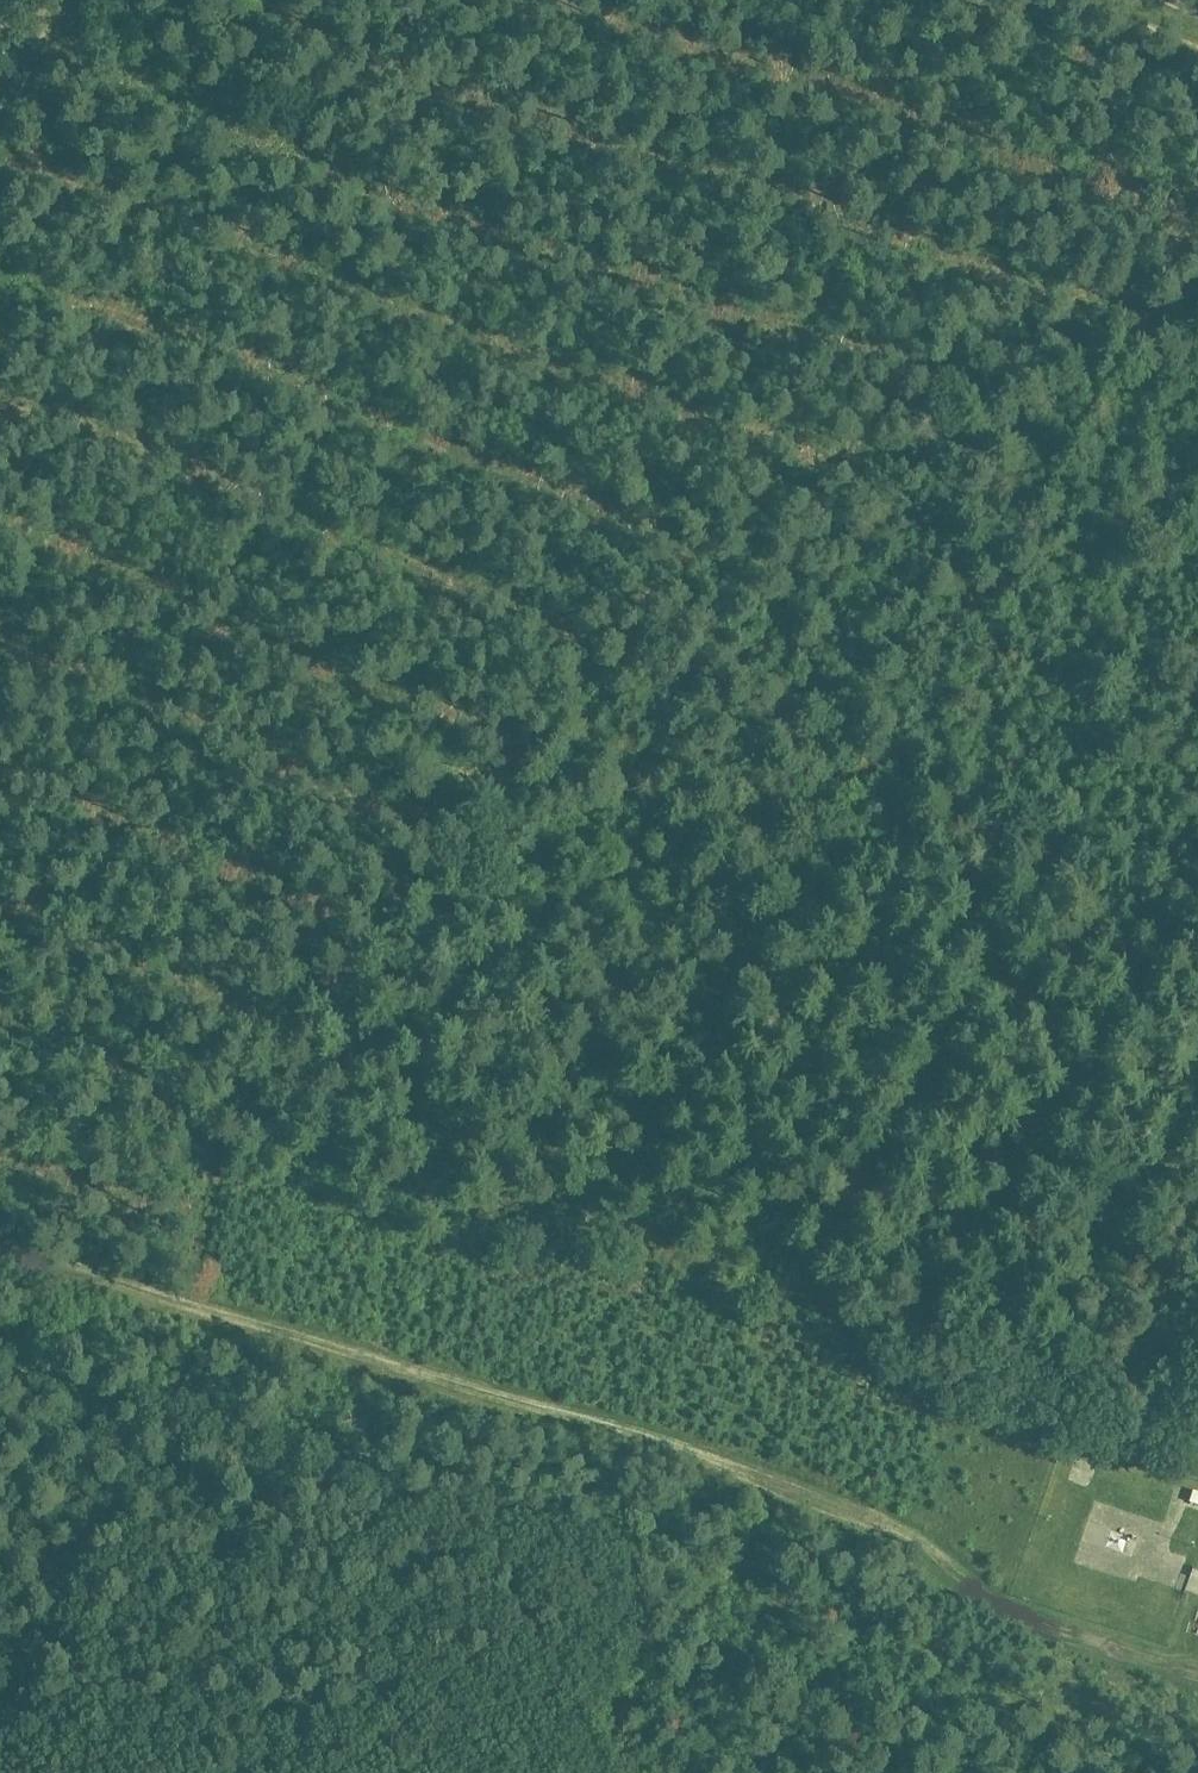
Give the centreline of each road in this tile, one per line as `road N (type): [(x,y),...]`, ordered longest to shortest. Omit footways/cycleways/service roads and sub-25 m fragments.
road 1 (track): [(0,1239),(898,1518),(994,1607),(1126,1654),(1197,1645)]
road 2 (track): [(0,145),(78,0)]

